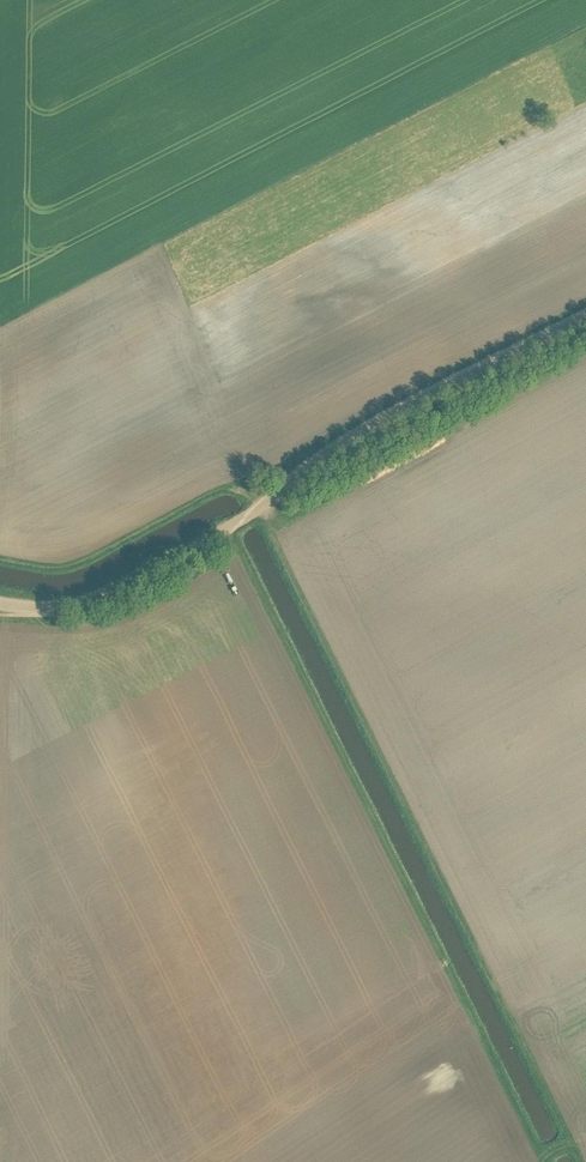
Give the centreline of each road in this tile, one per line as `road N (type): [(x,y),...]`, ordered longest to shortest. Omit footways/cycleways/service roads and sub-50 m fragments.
road 1 (track): [(585,319),(361,433),(245,518),(98,595),(55,606),(0,601)]

